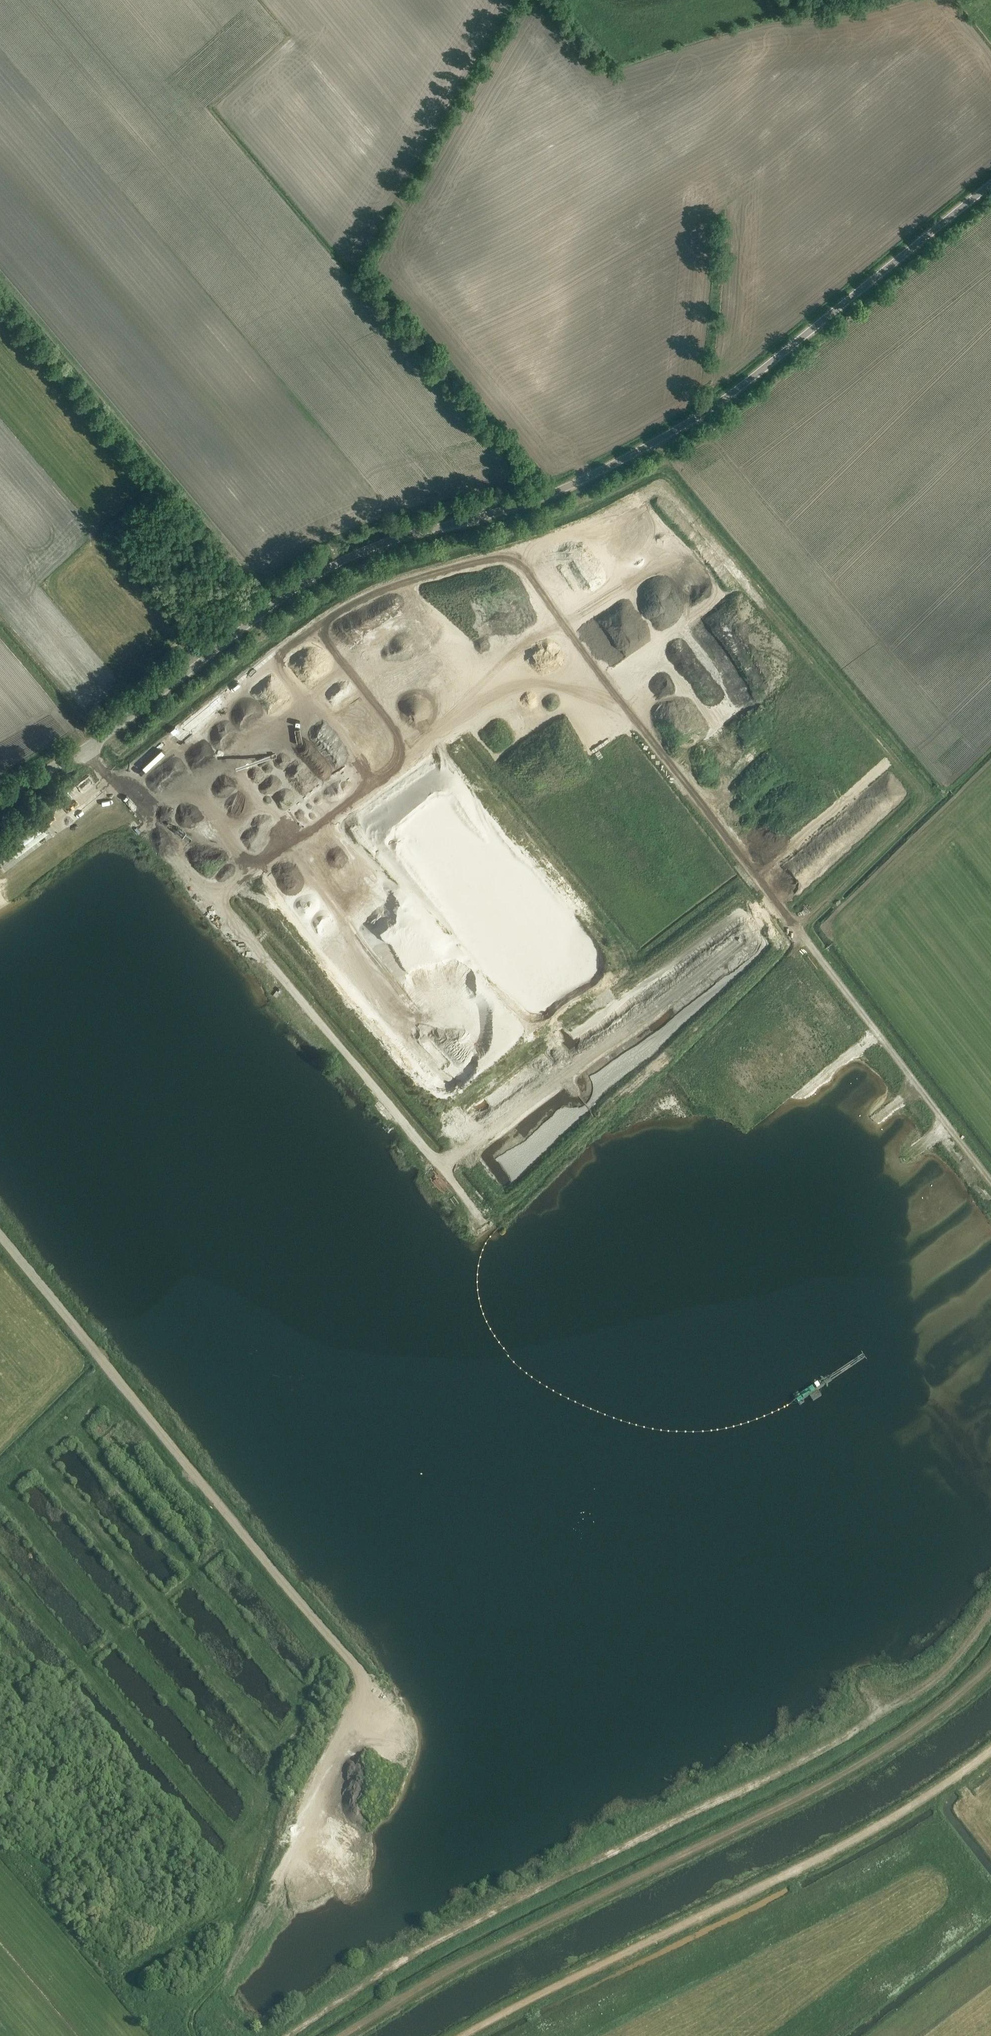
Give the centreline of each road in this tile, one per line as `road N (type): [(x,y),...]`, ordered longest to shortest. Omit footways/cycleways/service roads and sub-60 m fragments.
road 1 (unclassified): [(0,796),(99,739),(330,567),(400,538),(554,493),(700,416),(990,184)]
road 2 (track): [(464,2035),(860,1836),(990,1749)]
road 3 (track): [(0,1237),(360,1674),(351,1705)]

